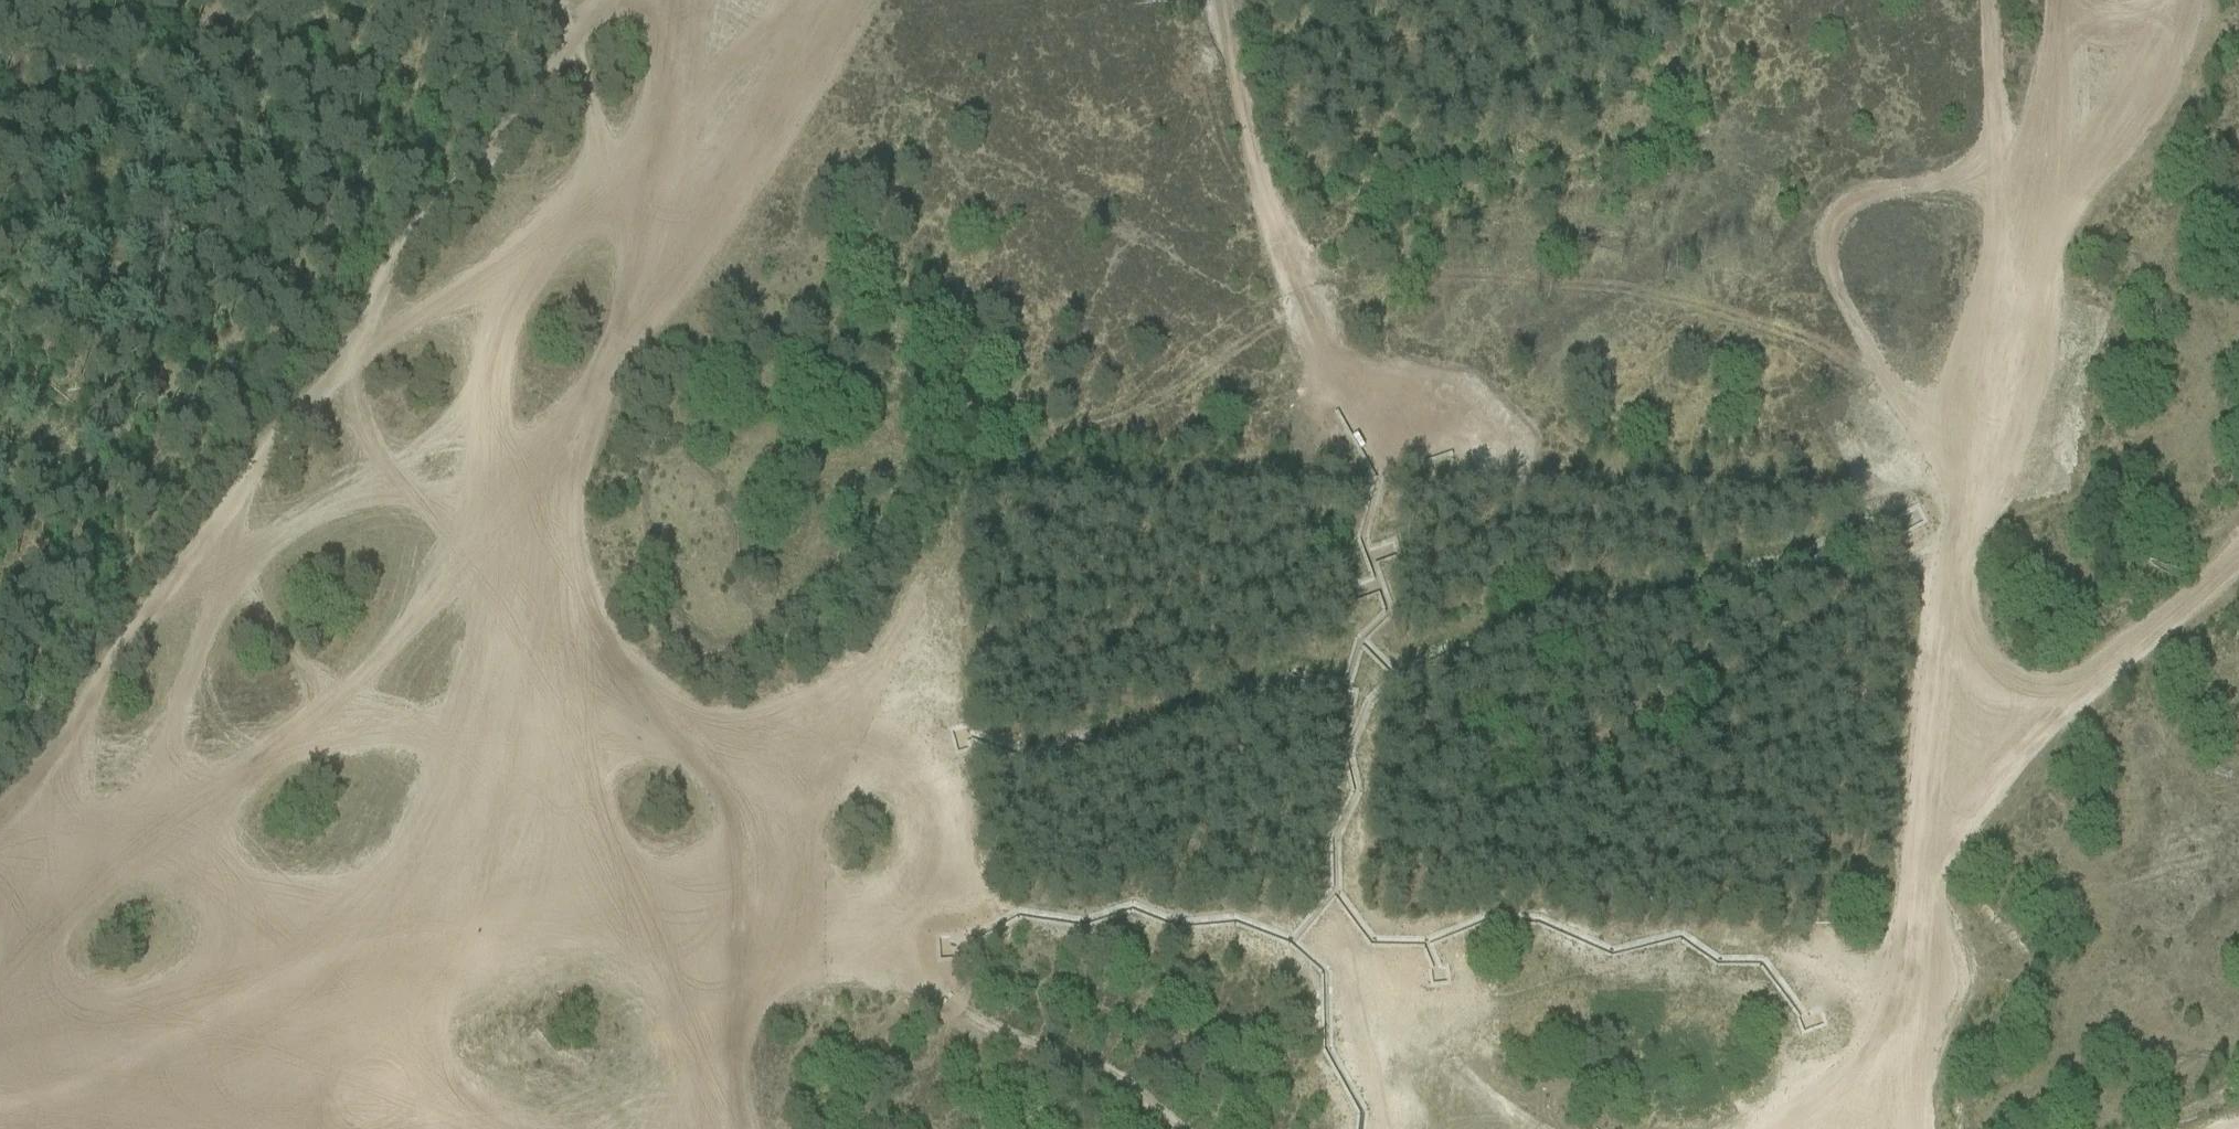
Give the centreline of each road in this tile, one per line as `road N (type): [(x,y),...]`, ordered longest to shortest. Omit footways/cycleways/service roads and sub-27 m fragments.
road 1 (track): [(1853,1128),(1905,1037),(1960,431),(2148,80),(2182,0)]
road 2 (track): [(2238,559),(2180,597),(1928,828)]

